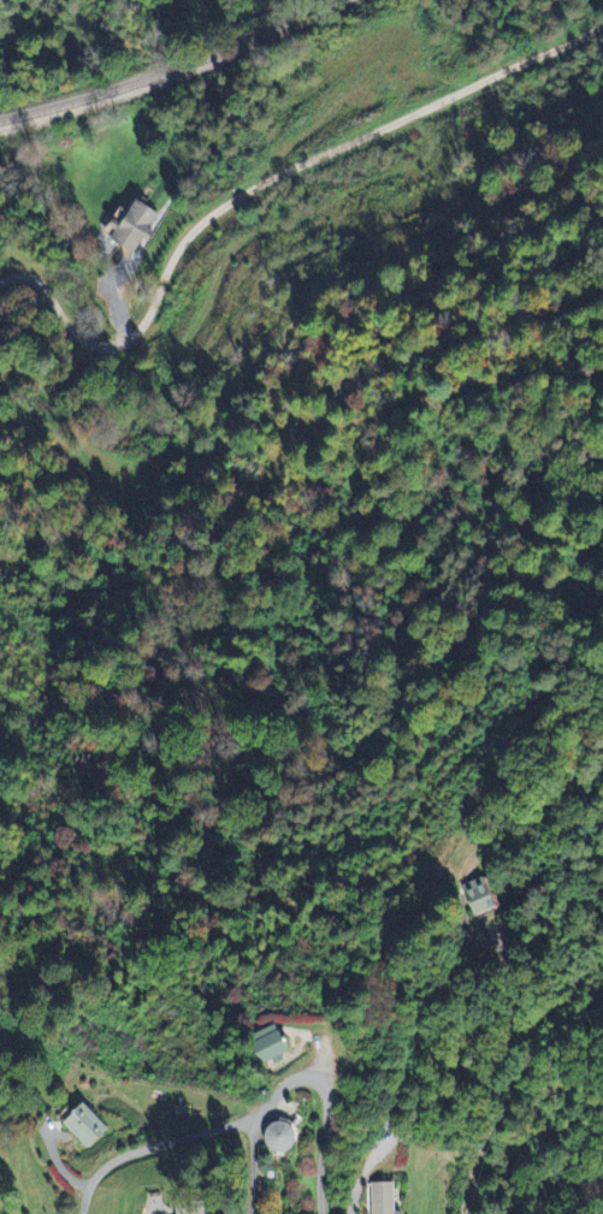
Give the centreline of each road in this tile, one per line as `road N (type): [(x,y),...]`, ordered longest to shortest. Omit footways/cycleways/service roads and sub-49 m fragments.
road 1 (residential): [(0,281),(40,296),(82,343),(125,345),(137,336),(167,267),(208,224),(602,26)]
road 2 (residential): [(0,427),(30,433),(90,481),(146,479),(309,297),(602,157)]
road 3 (residential): [(343,1213),(357,1157),(416,1026),(480,926)]
road 4 (residential): [(249,1213),(248,1131),(297,1089),(318,1091),(327,1108),(323,1213)]
road 5 (residential): [(469,1213),(522,957)]
road 6 (residential): [(84,1200),(120,1166),(248,1131)]

